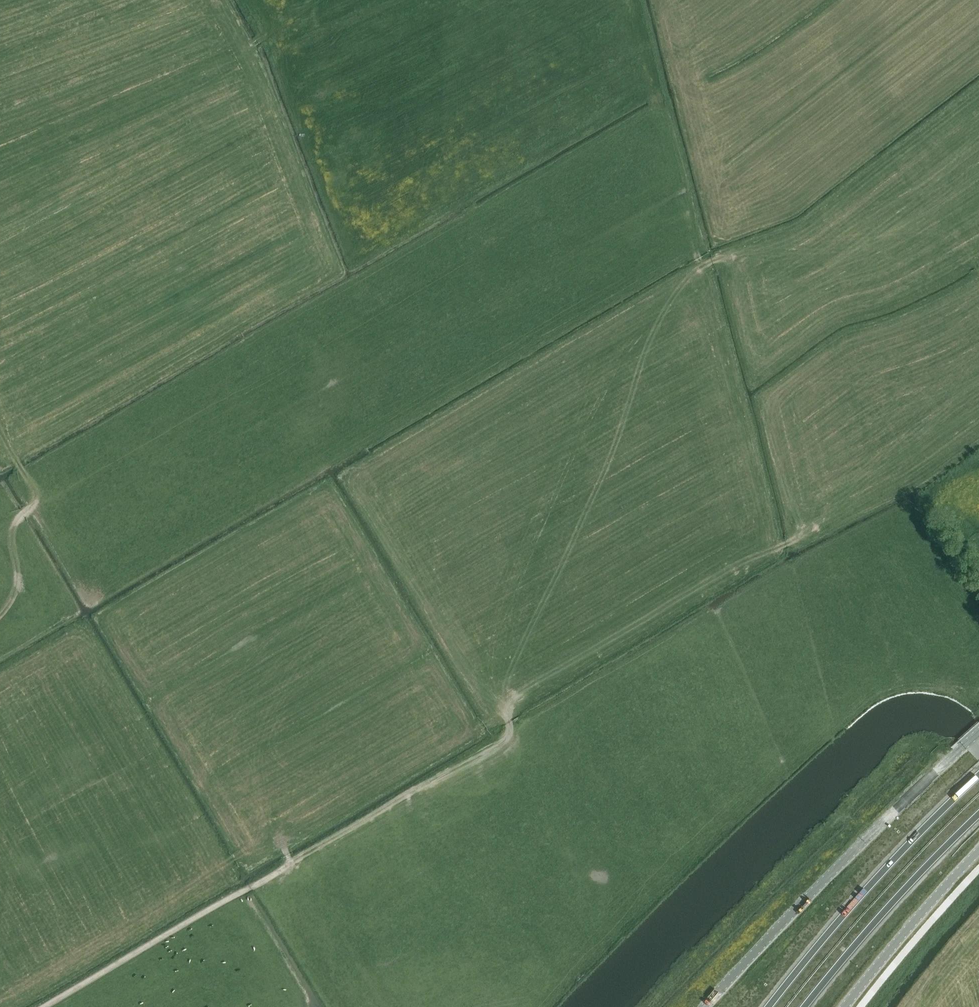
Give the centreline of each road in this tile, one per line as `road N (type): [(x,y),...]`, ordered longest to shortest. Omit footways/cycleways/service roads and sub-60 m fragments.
road 1 (unclassified): [(978,732),(704,1006)]
road 2 (trunk): [(978,775),(873,880),(768,1006)]
road 3 (trunk): [(803,1006),(978,814)]
road 4 (unclassified): [(844,1006),(978,850)]

